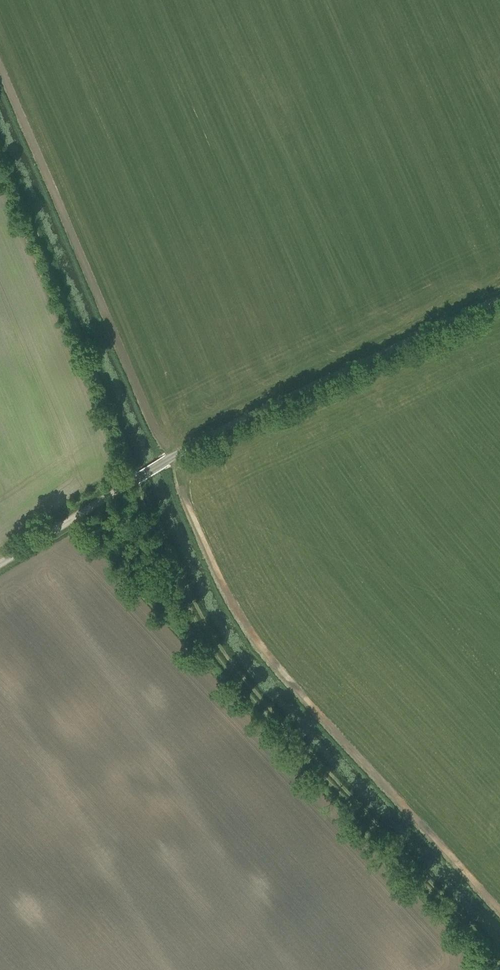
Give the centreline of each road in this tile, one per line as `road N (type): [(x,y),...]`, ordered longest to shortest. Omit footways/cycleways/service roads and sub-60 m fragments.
road 1 (unclassified): [(0,562),(217,432),(499,299)]

